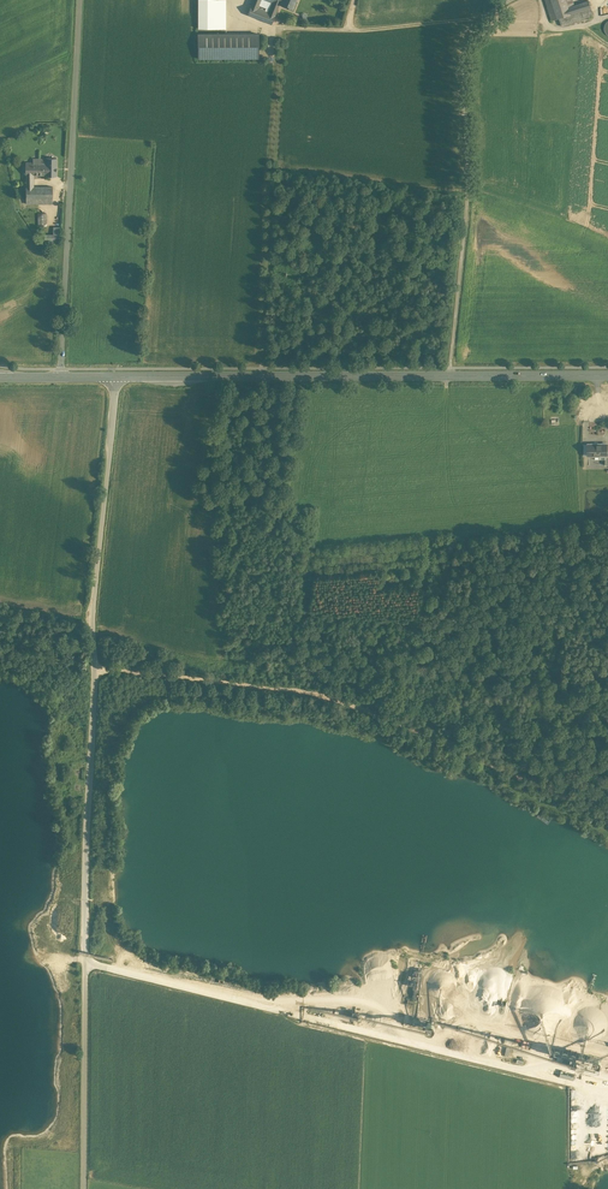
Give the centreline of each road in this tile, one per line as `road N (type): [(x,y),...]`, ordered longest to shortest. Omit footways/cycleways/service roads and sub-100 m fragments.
road 1 (unclassified): [(115,378),(94,593),(84,1188)]
road 2 (track): [(95,666),(314,692),(368,707),(607,817)]
road 3 (primary): [(115,378),(607,375)]
road 4 (tertiary): [(80,0),(62,377)]

